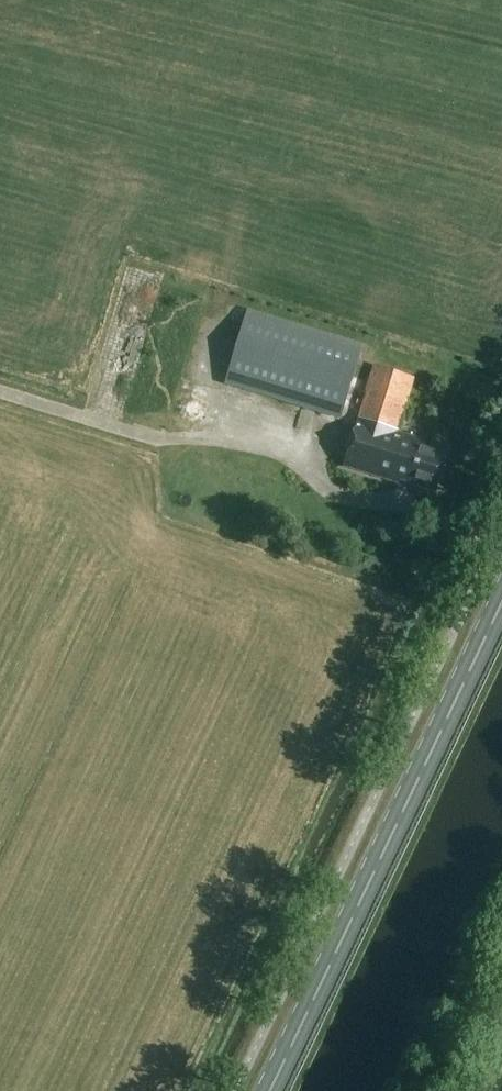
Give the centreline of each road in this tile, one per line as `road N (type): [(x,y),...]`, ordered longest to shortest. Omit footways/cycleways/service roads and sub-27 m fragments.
road 1 (primary): [(265,1090),(501,591)]
road 2 (track): [(501,883),(403,1090)]

